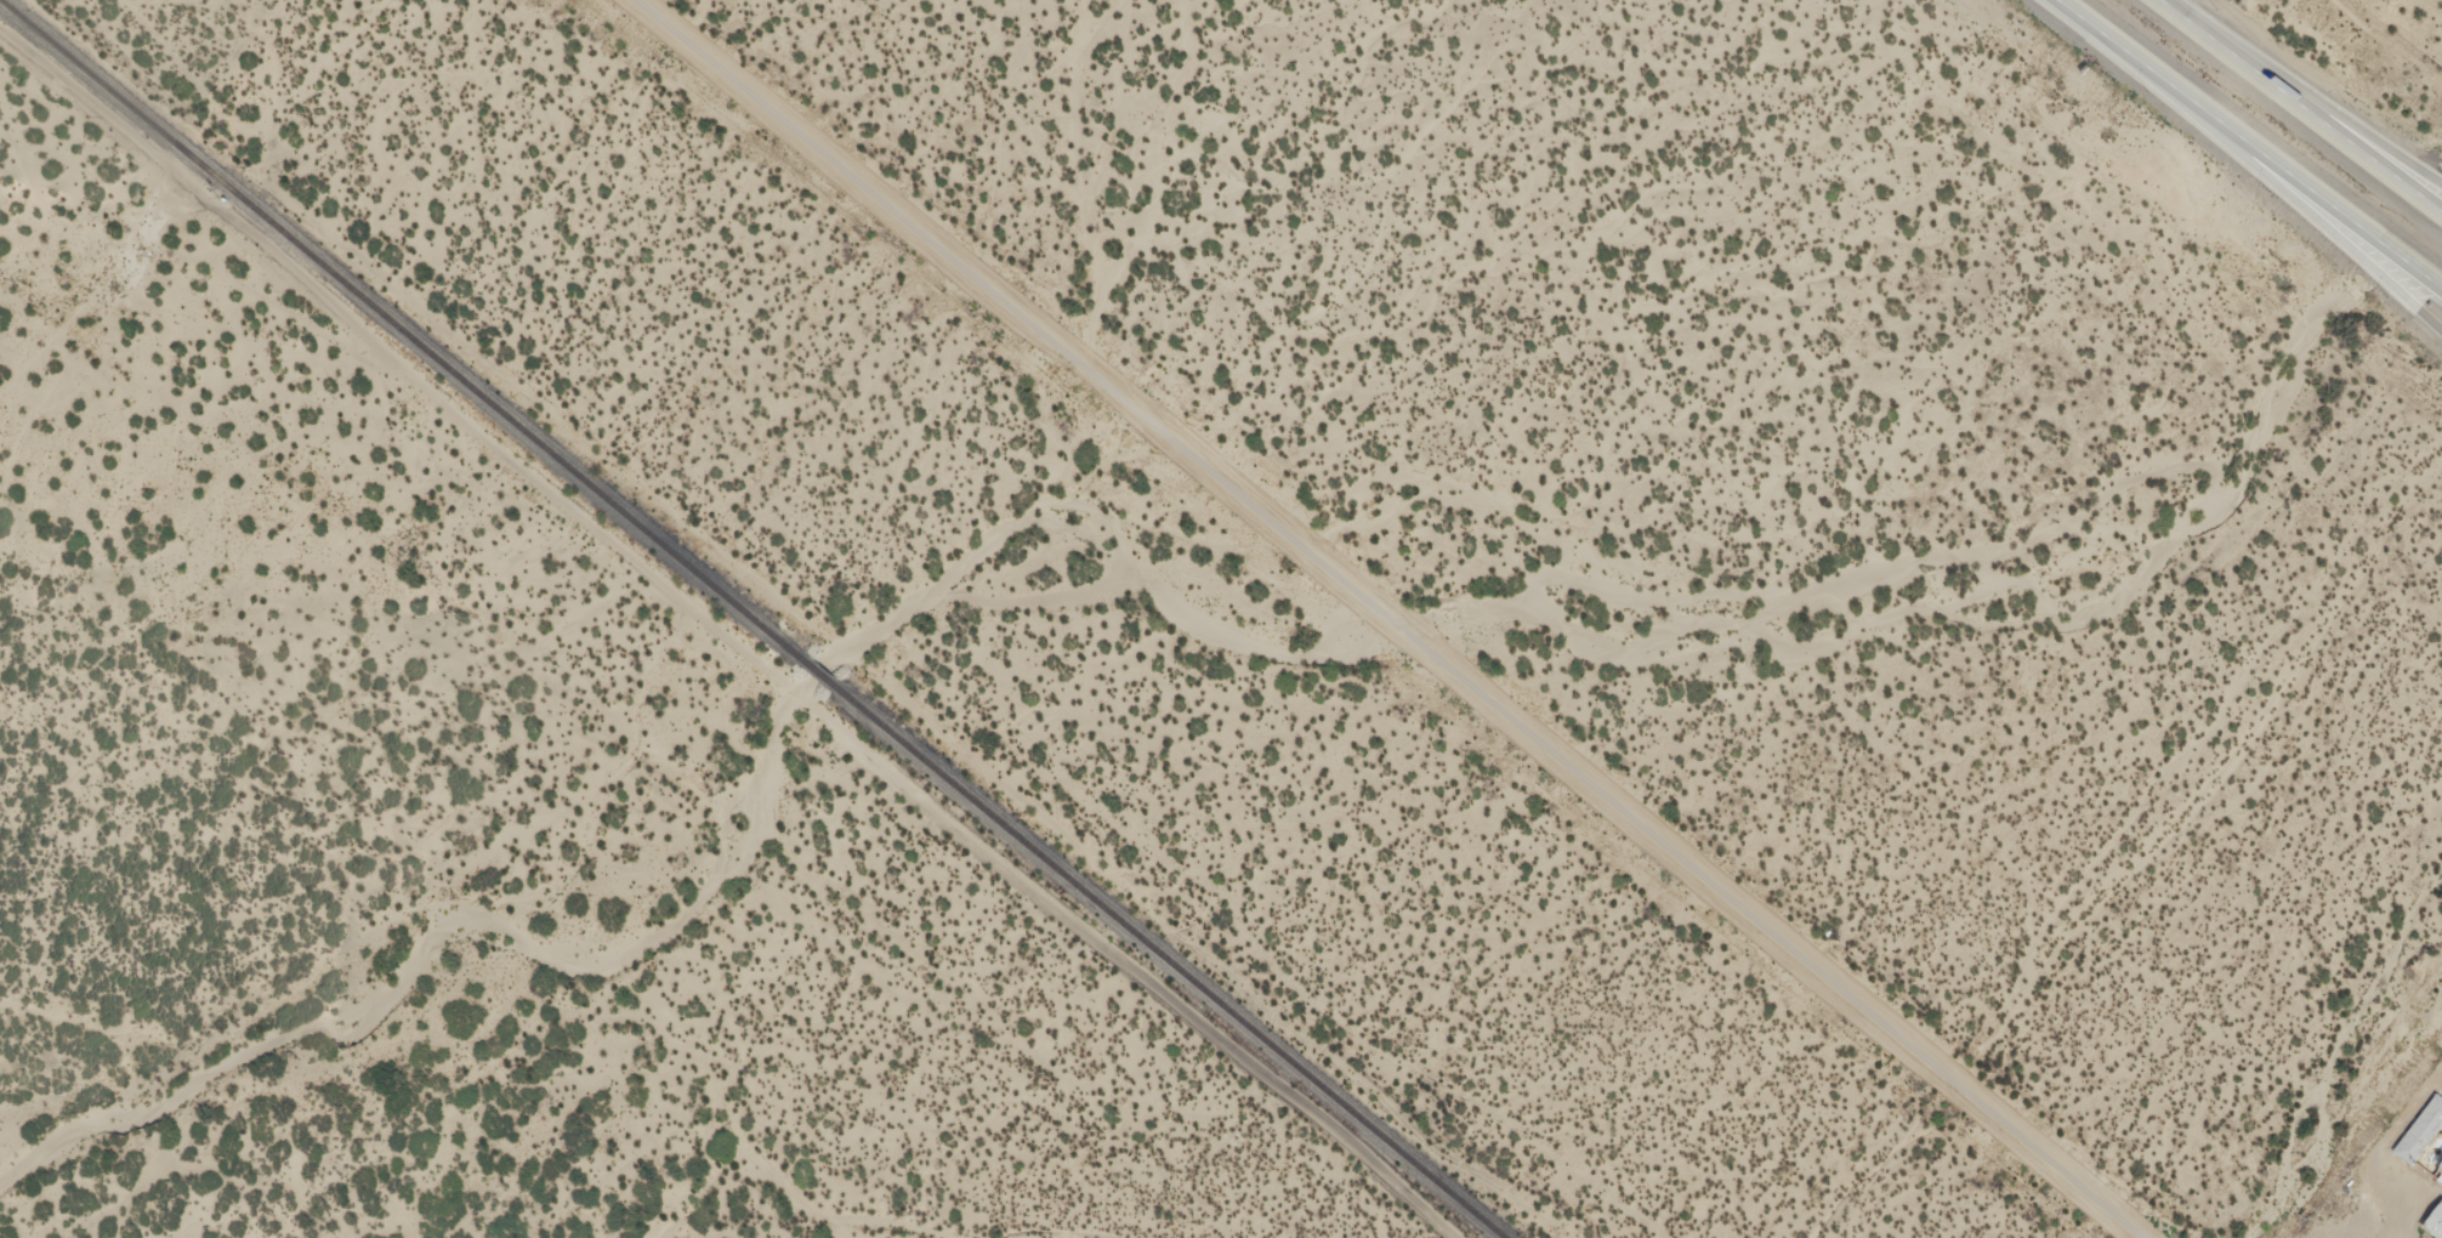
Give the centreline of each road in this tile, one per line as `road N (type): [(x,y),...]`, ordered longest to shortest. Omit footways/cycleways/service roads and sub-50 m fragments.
road 1 (residential): [(622,0),(1313,549),(1969,1085),(2143,1237)]
road 2 (track): [(1454,1237),(0,41)]
road 3 (motorway): [(2053,0),(2441,293)]
road 4 (motorway): [(2441,215),(2158,0)]
road 5 (motorway): [(2185,101),(2441,334)]
road 6 (motorway): [(2441,185),(2162,0)]

